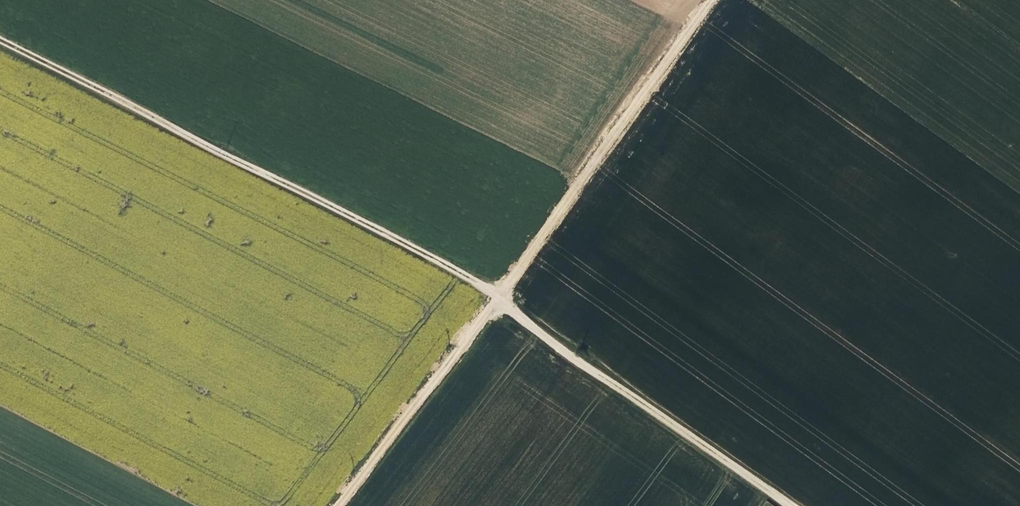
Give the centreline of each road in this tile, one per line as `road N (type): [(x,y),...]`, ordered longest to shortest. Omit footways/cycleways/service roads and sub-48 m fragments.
road 1 (track): [(718,0),(340,505)]
road 2 (track): [(0,41),(503,296)]
road 3 (residential): [(503,296),(526,323),(793,505)]

